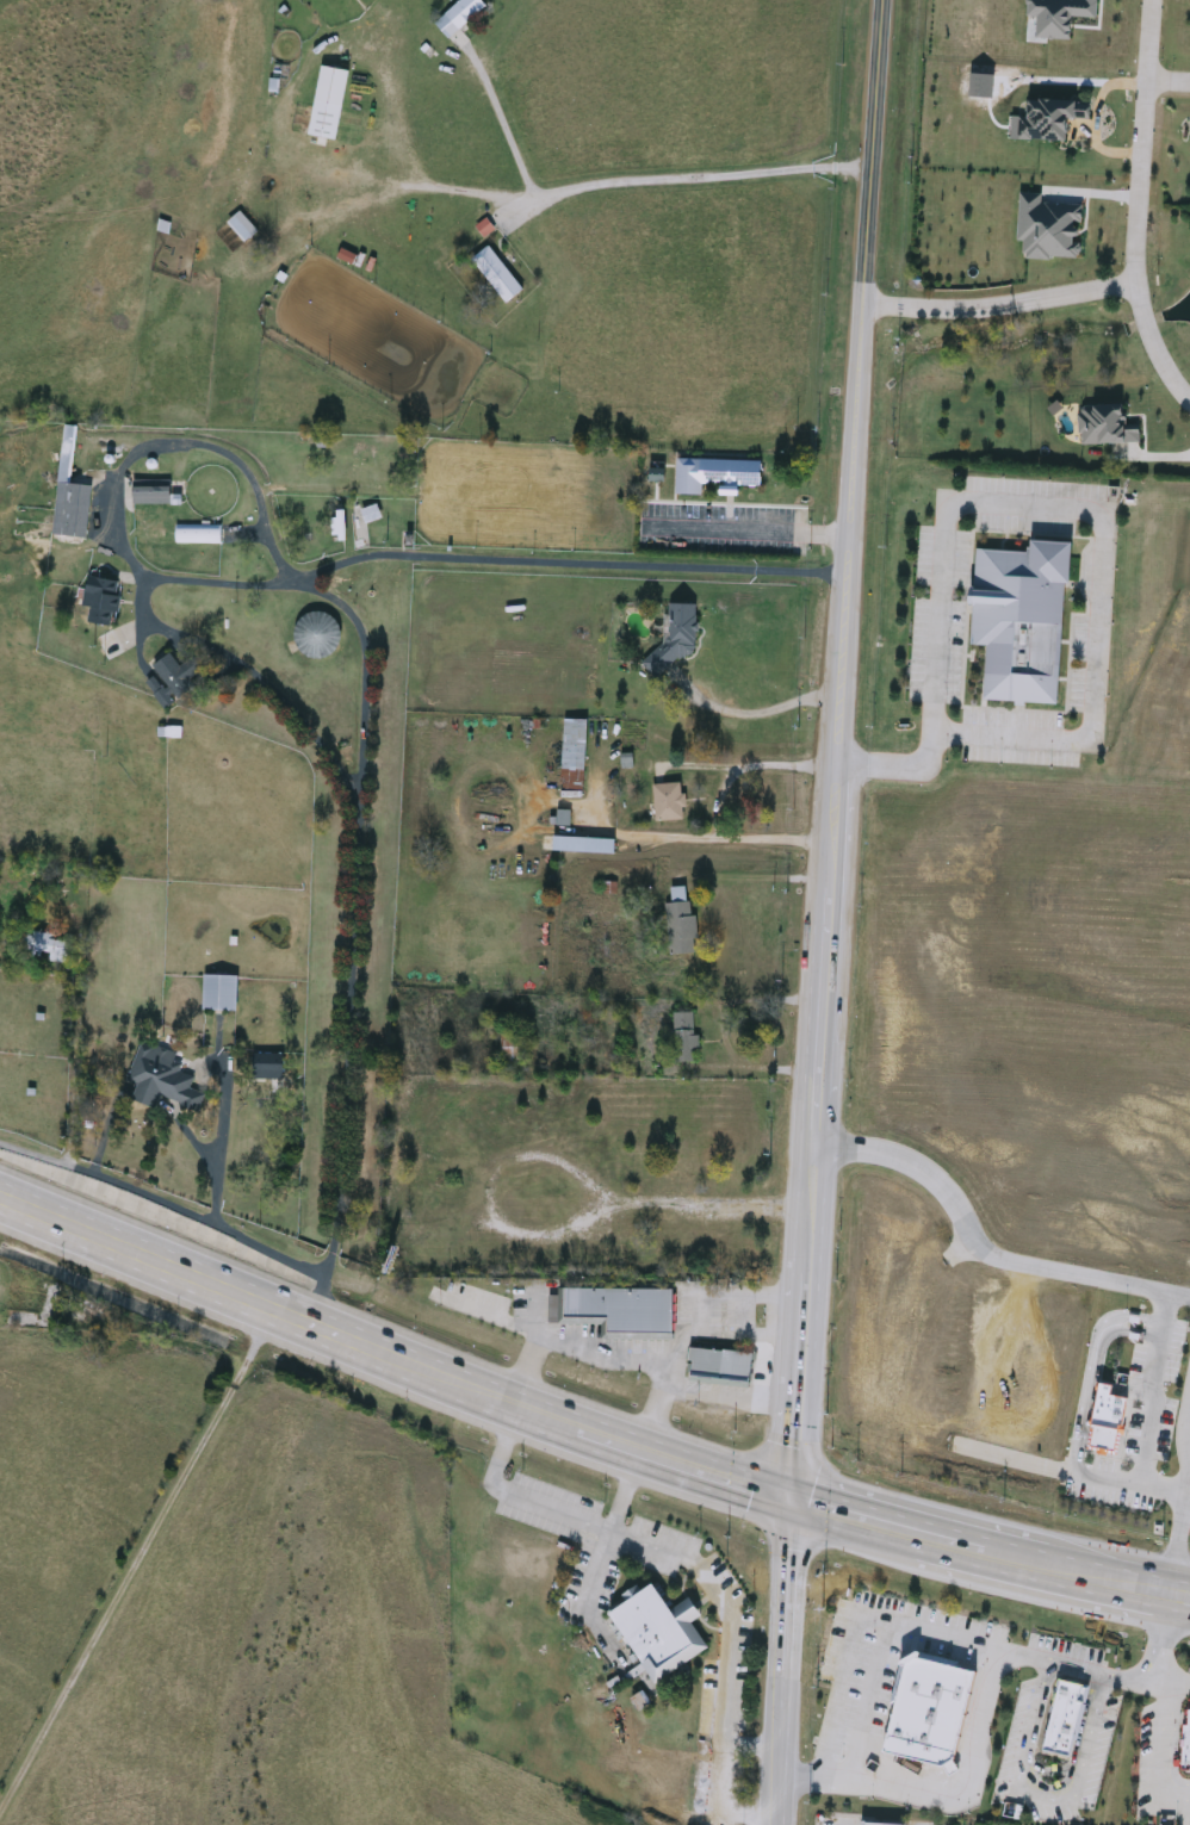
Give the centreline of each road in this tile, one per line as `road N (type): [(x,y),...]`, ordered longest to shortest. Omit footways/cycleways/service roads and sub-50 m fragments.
road 1 (secondary): [(881,0),(785,1495)]
road 2 (trunk): [(1189,1599),(926,1537),(667,1463),(0,1199)]
road 3 (residential): [(315,1323),(337,1248),(364,794),(305,718),(236,658),(159,620),(124,534),(122,473),(155,446),(230,451),(258,491),(283,563),(302,578)]
road 4 (residential): [(0,1814),(280,1310)]
road 5 (residential): [(844,573),(379,557),(302,578)]
road 6 (residential): [(1189,406),(1148,336),(1132,271),(1151,0)]
road 7 (tertiary): [(785,1495),(763,1824)]
road 8 (residential): [(302,578),(341,600),(361,620),(371,646),(364,794)]
road 9 (residential): [(302,578),(266,585),(161,578),(149,588)]
road 10 (residential): [(1004,294),(862,294)]
road 11 (residential): [(1132,271),(1004,294)]

